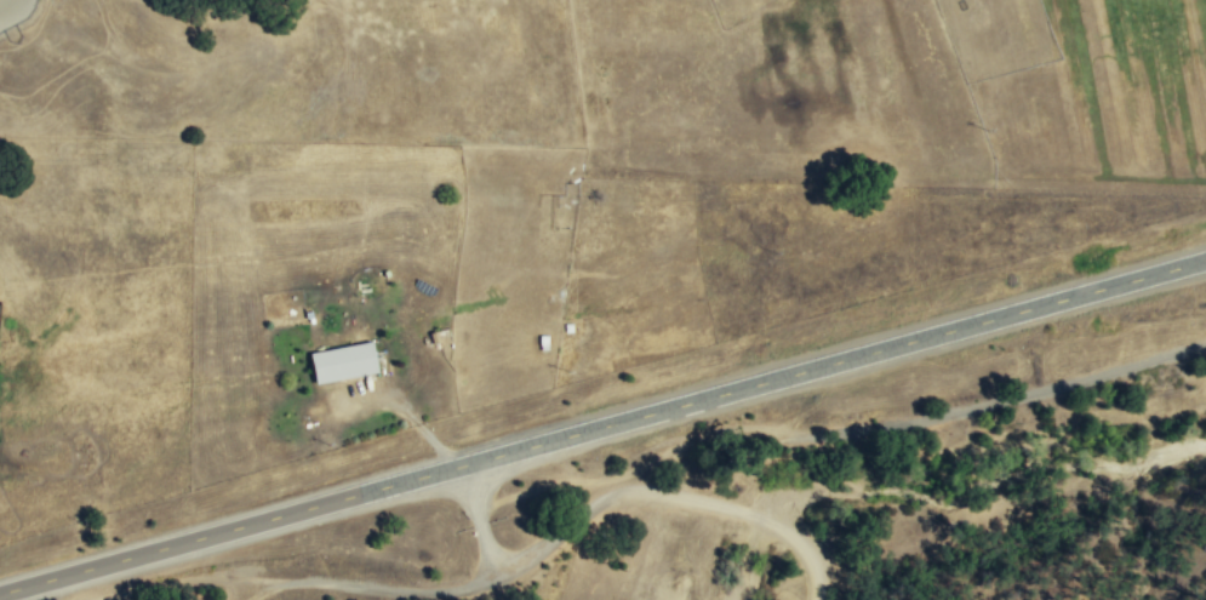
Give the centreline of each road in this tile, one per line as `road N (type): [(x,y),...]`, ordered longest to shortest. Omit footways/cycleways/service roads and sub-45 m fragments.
road 1 (primary): [(1205,265),(0,596)]
road 2 (residential): [(817,599),(808,556),(782,531),(745,513),(656,493),(624,496),(554,547),(513,552),(498,541),(469,469)]

